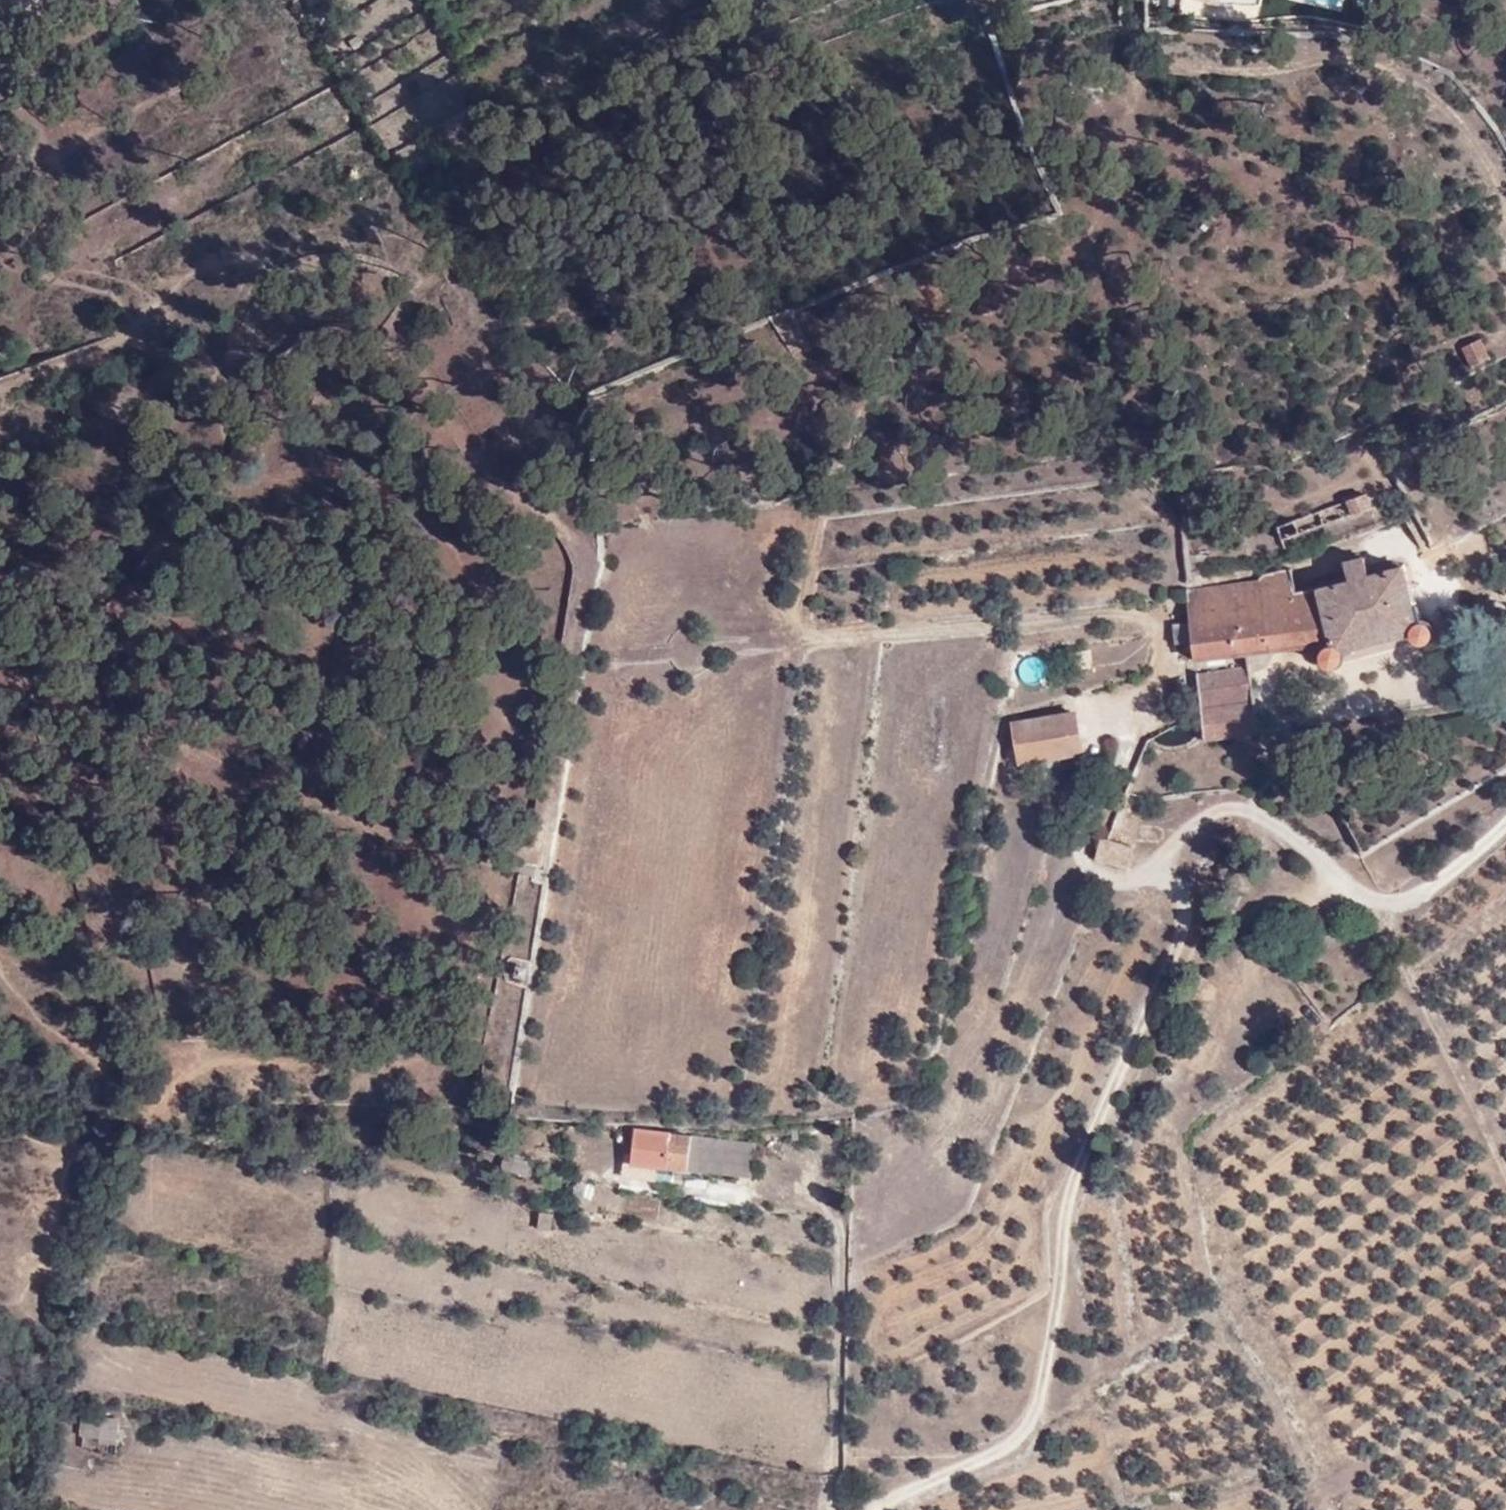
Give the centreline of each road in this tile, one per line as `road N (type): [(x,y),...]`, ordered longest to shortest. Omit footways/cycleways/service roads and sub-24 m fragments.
road 1 (track): [(875,1509),(883,1499),(1007,1447),(1026,1430),(1042,1395),(1072,1185),(1185,927),(1185,909),(1150,865)]

